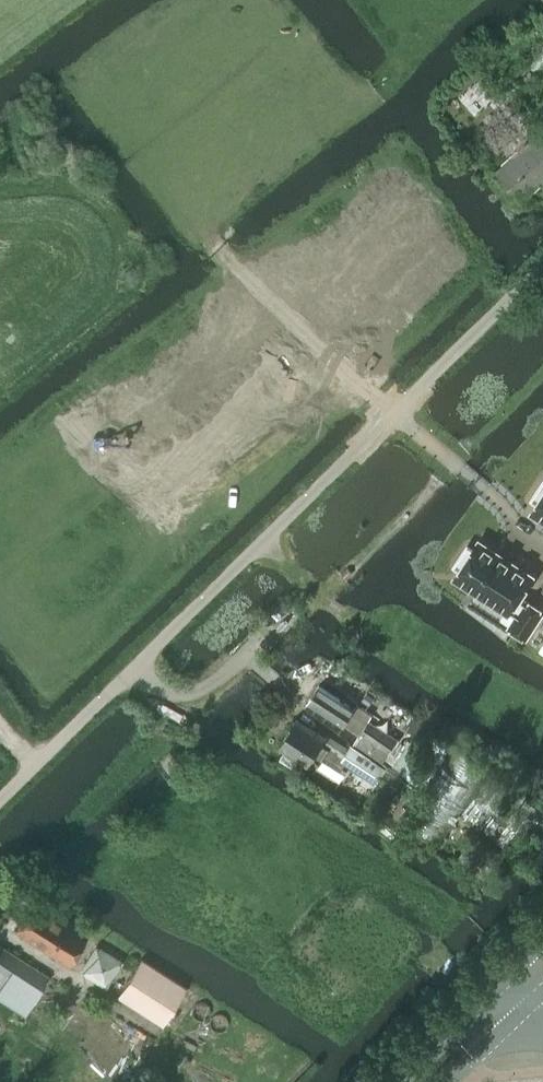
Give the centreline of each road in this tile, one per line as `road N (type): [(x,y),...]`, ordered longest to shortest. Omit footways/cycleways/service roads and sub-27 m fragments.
road 1 (unclassified): [(0,798),(542,267)]
road 2 (unclassified): [(504,981),(409,1081)]

